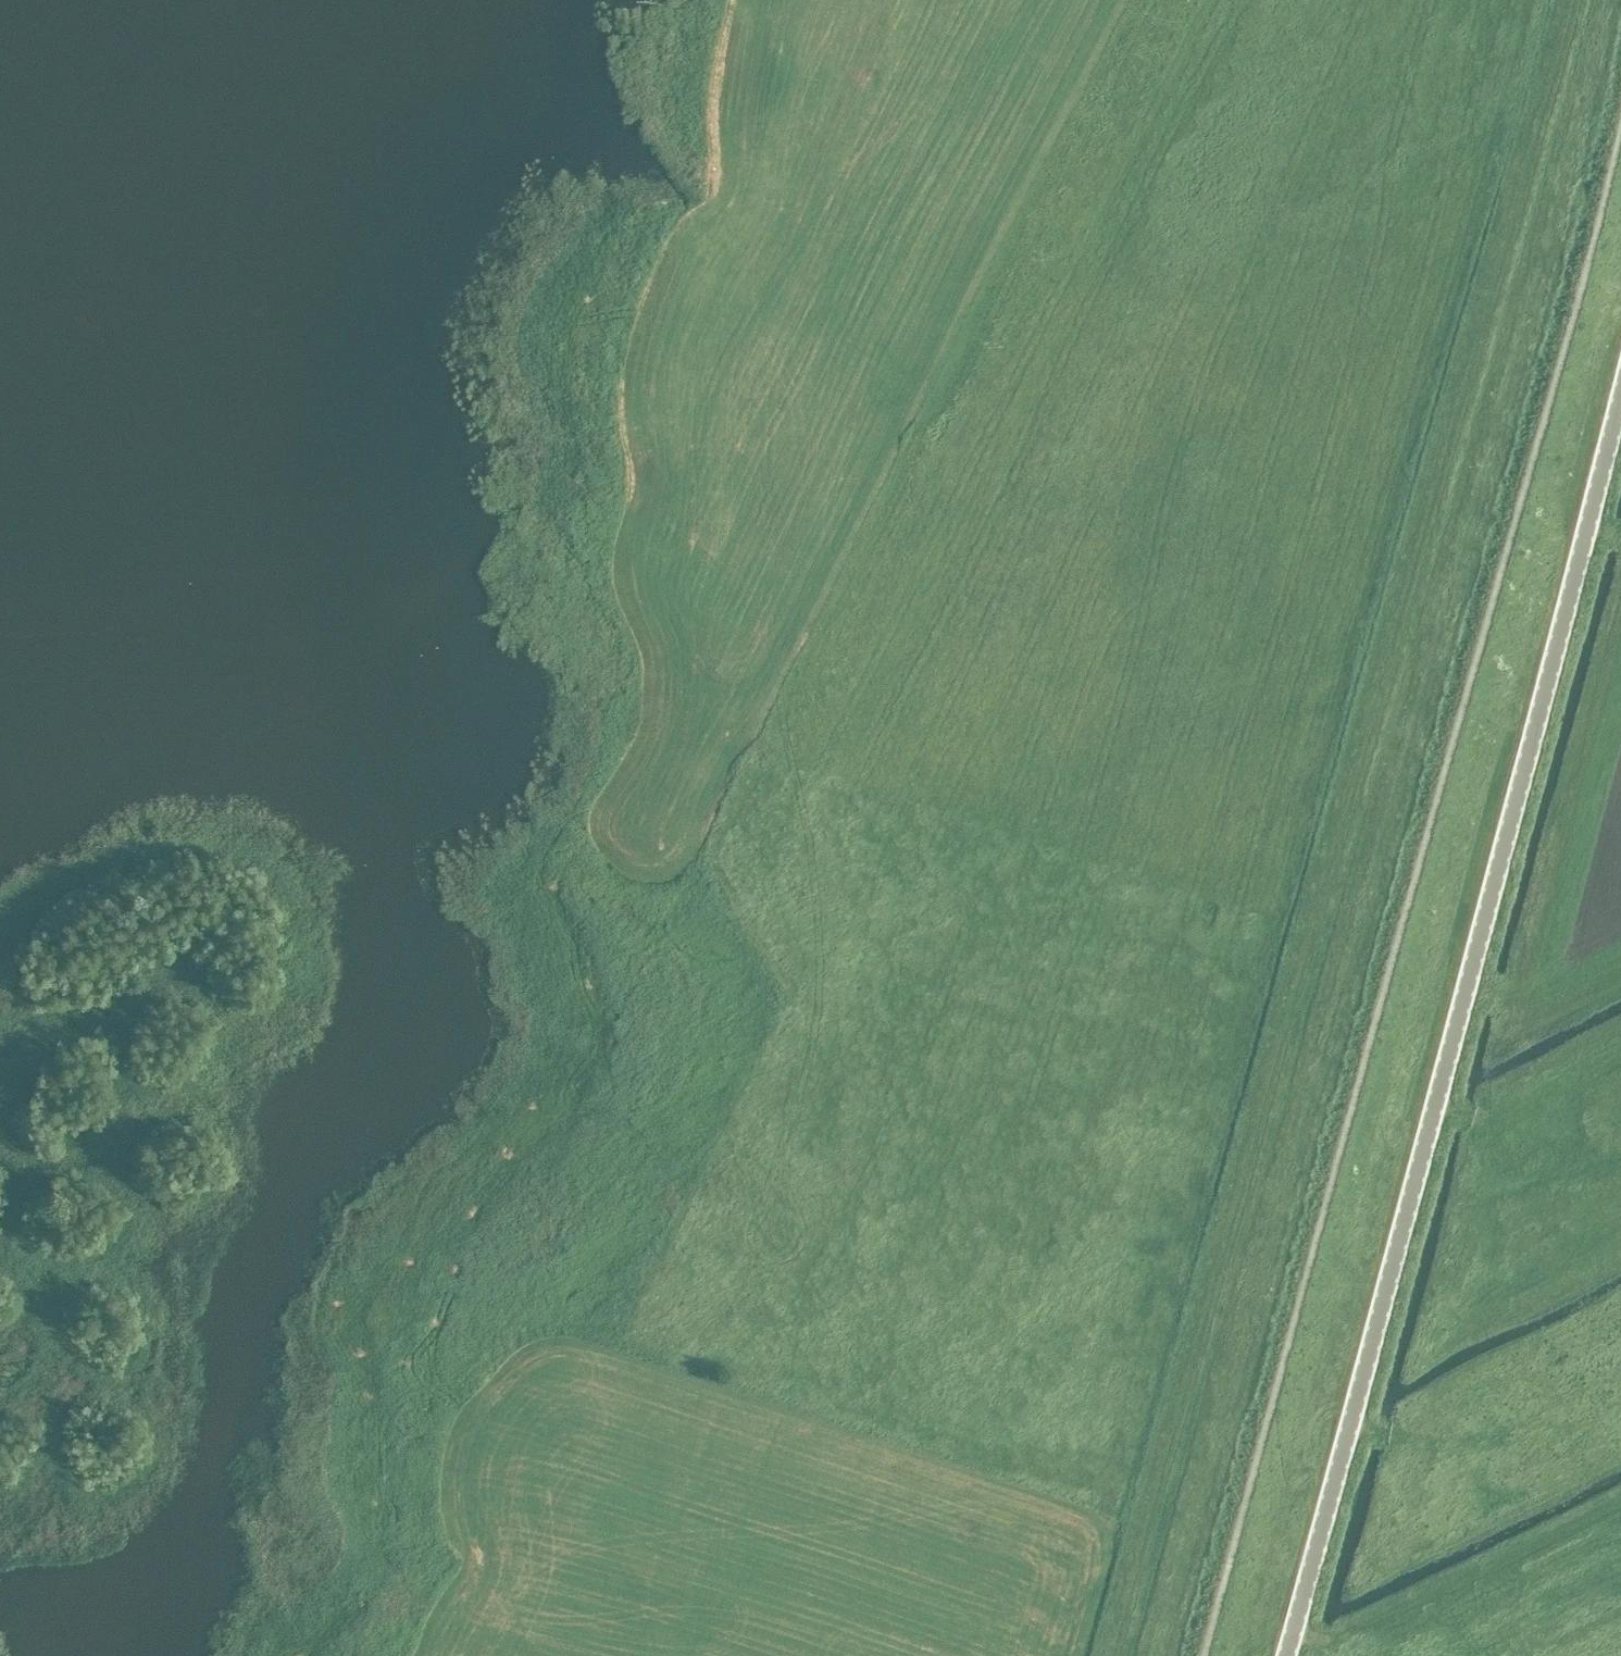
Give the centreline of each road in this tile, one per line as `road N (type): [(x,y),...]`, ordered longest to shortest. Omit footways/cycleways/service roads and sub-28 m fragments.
road 1 (unclassified): [(1283,1655),(1475,963),(1620,386)]

